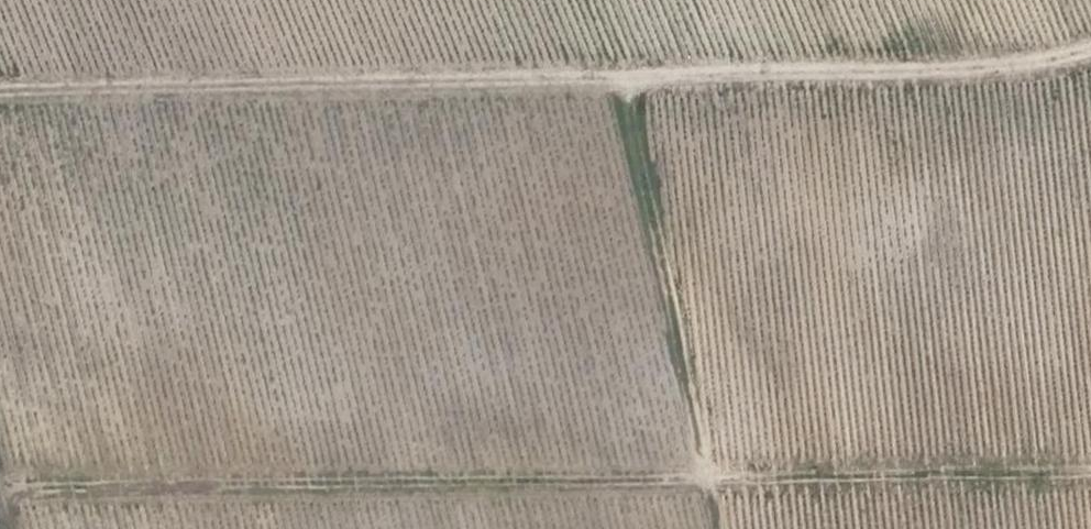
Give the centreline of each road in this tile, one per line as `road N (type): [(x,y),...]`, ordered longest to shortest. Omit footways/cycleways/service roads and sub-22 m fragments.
road 1 (track): [(0,89),(957,71),(1090,52)]
road 2 (track): [(1090,472),(0,487)]

